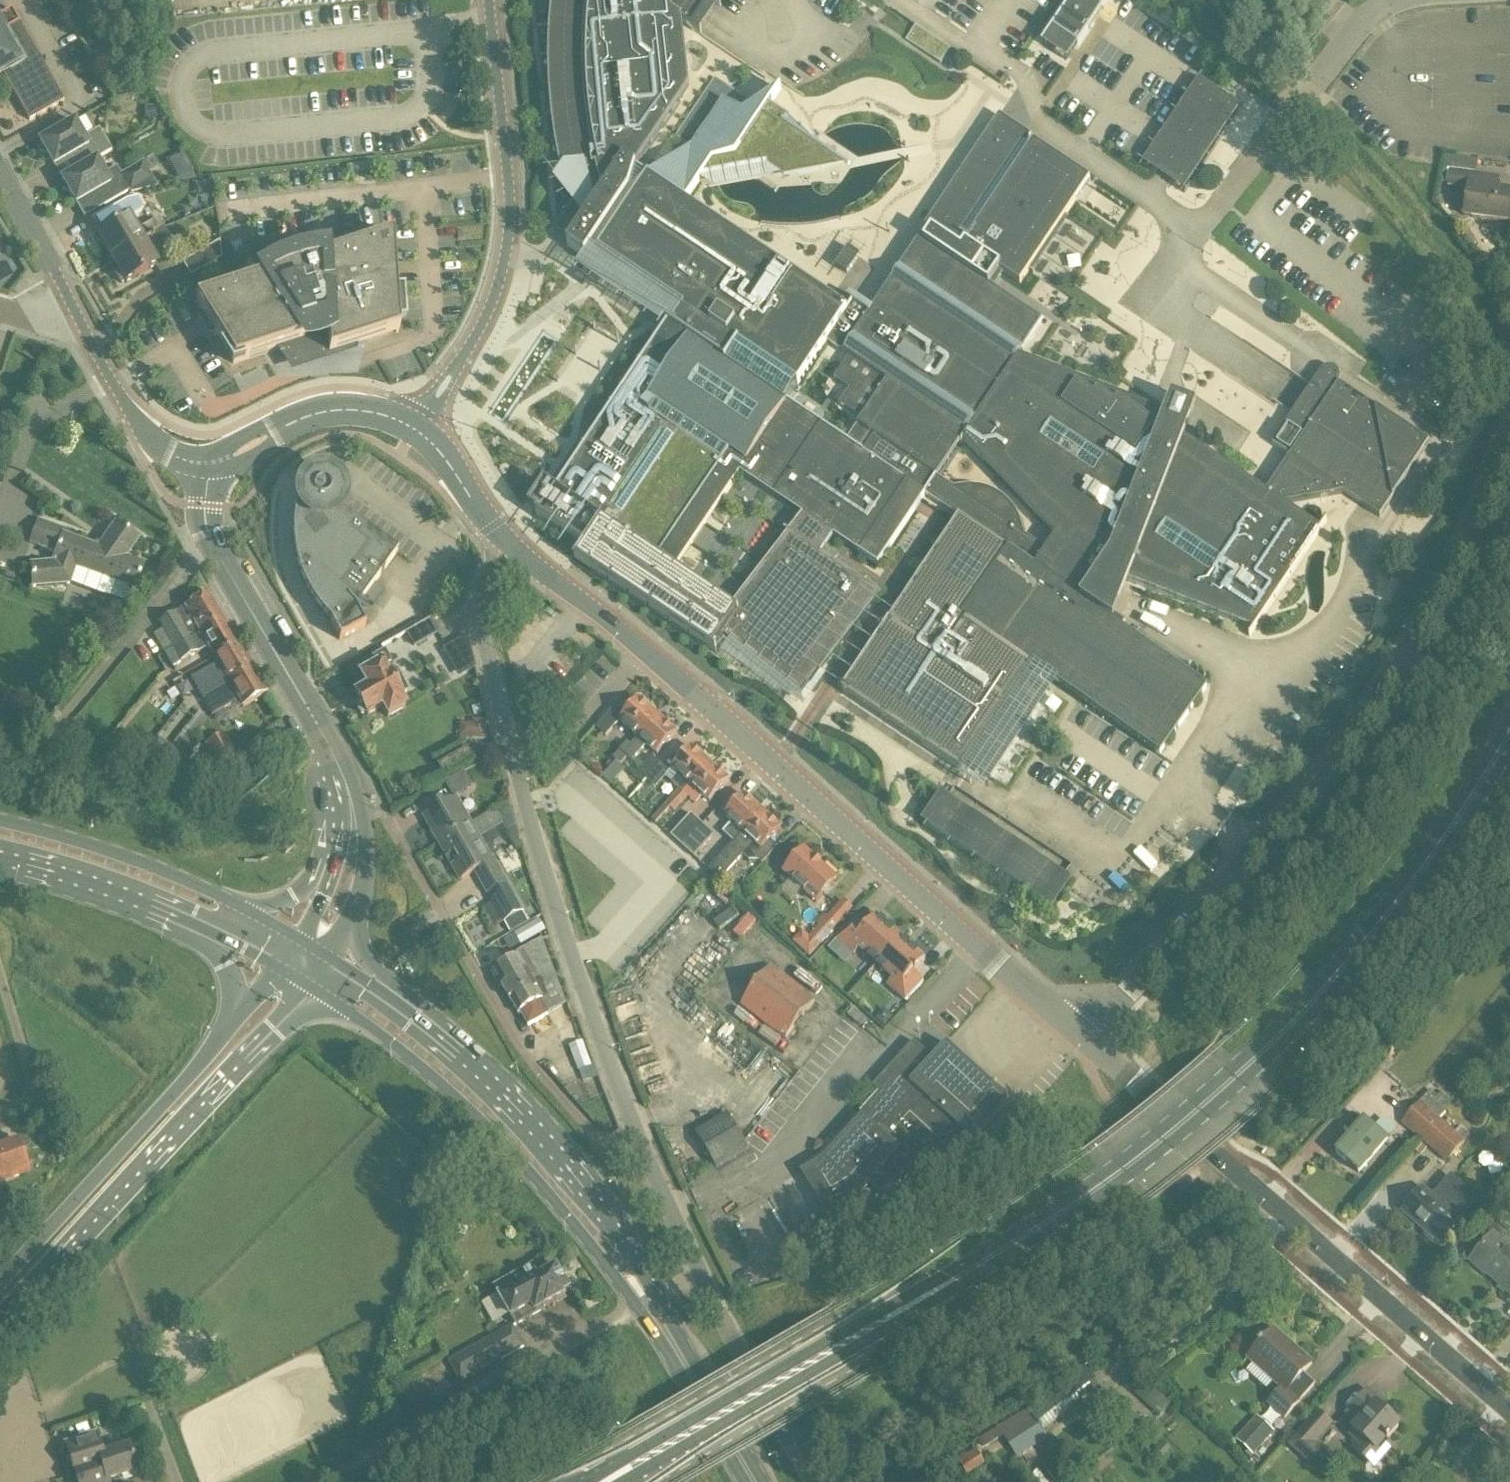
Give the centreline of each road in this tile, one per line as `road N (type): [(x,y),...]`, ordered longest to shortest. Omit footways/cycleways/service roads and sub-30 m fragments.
road 1 (primary): [(605,1481),(1001,1253),(1115,1175),(1246,1067),(1423,873),(1509,733)]
road 2 (tertiary): [(1081,1038),(703,700),(510,545)]
road 3 (tertiary): [(1081,1038),(1315,793),(1394,682),(1479,527),(1509,445)]
road 4 (unclassified): [(702,1278),(594,1022),(483,630)]
road 5 (tertiary): [(1509,1413),(1081,1038)]
road 6 (primary): [(312,989),(464,1104),(652,1305)]
road 7 (primary): [(0,1322),(312,989)]
road 8 (unclassified): [(414,428),(473,346),(498,294),(512,240),(491,0)]
road 9 (primary): [(652,1305),(606,1219),(546,1142),(469,1062),(376,988)]
road 10 (primary): [(243,1009),(0,1286)]
road 11 (tertiary): [(346,794),(327,738),(207,534),(208,468)]
road 12 (residential): [(346,1481),(652,1305)]
road 13 (primary): [(245,909),(113,853),(0,820)]
road 14 (unclassified): [(819,1481),(702,1278)]
road 15 (tertiary): [(208,468),(167,455),(114,385),(70,300)]
road 16 (primary): [(755,1481),(652,1305)]
road 17 (primary): [(0,859),(191,922)]
road 18 (residential): [(0,975),(37,1098),(0,1114)]
road 19 (tertiary): [(414,428),(352,410),(315,414),(266,439)]
road 20 (tertiary): [(510,545),(443,448),(414,428)]
road 21 (tertiary): [(70,300),(0,175)]
road 22 (tertiary): [(353,921),(366,856),(346,794)]
road 23 (unclassified): [(1306,90),(1356,31),(1398,0)]

